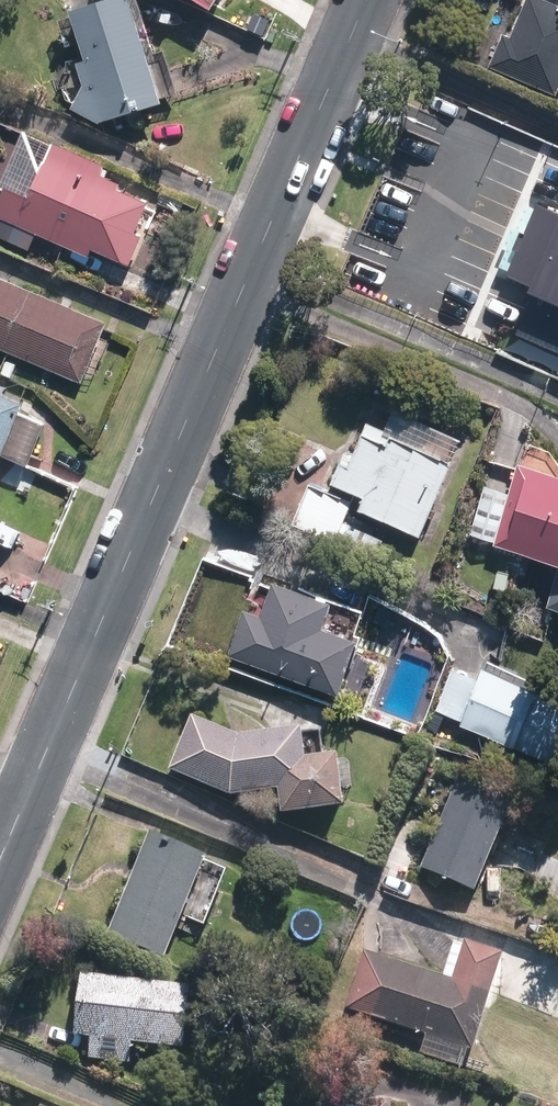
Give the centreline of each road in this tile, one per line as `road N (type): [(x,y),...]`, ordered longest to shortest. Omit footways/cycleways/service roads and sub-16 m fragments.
road 1 (tertiary): [(369,0),(0,861)]

